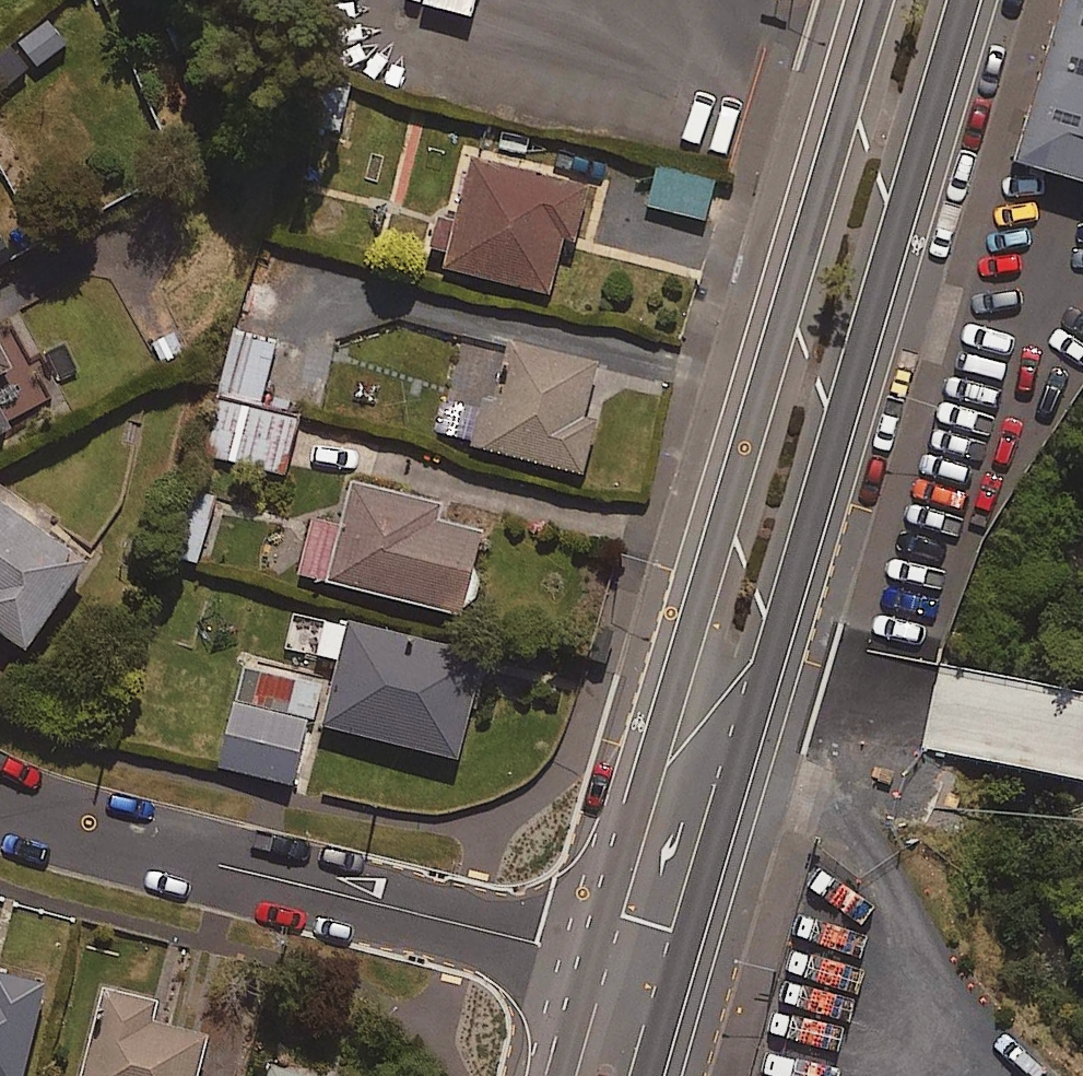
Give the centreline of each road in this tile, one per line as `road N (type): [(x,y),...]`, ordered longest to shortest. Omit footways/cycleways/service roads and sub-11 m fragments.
road 1 (secondary): [(594,962),(879,0)]
road 2 (secondary): [(965,0),(760,695)]
road 3 (residential): [(0,806),(594,962)]
road 4 (secondary): [(760,695),(692,769),(648,915),(594,962)]
road 5 (secondary): [(760,695),(677,983)]

